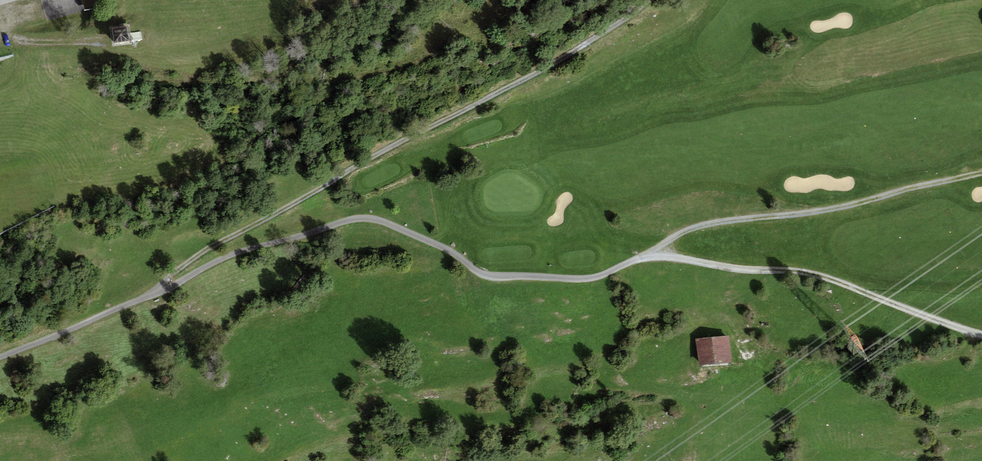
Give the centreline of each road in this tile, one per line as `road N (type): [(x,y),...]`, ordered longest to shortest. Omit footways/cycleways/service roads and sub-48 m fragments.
road 1 (track): [(155,292),(226,258),(358,218),(382,221),(482,274),(601,276),(713,223),(826,210),(981,172)]
road 2 (track): [(155,292),(200,254),(540,71),(650,0)]
road 3 (track): [(654,254),(818,272),(981,334)]
road 4 (unclassified): [(0,359),(155,292)]

